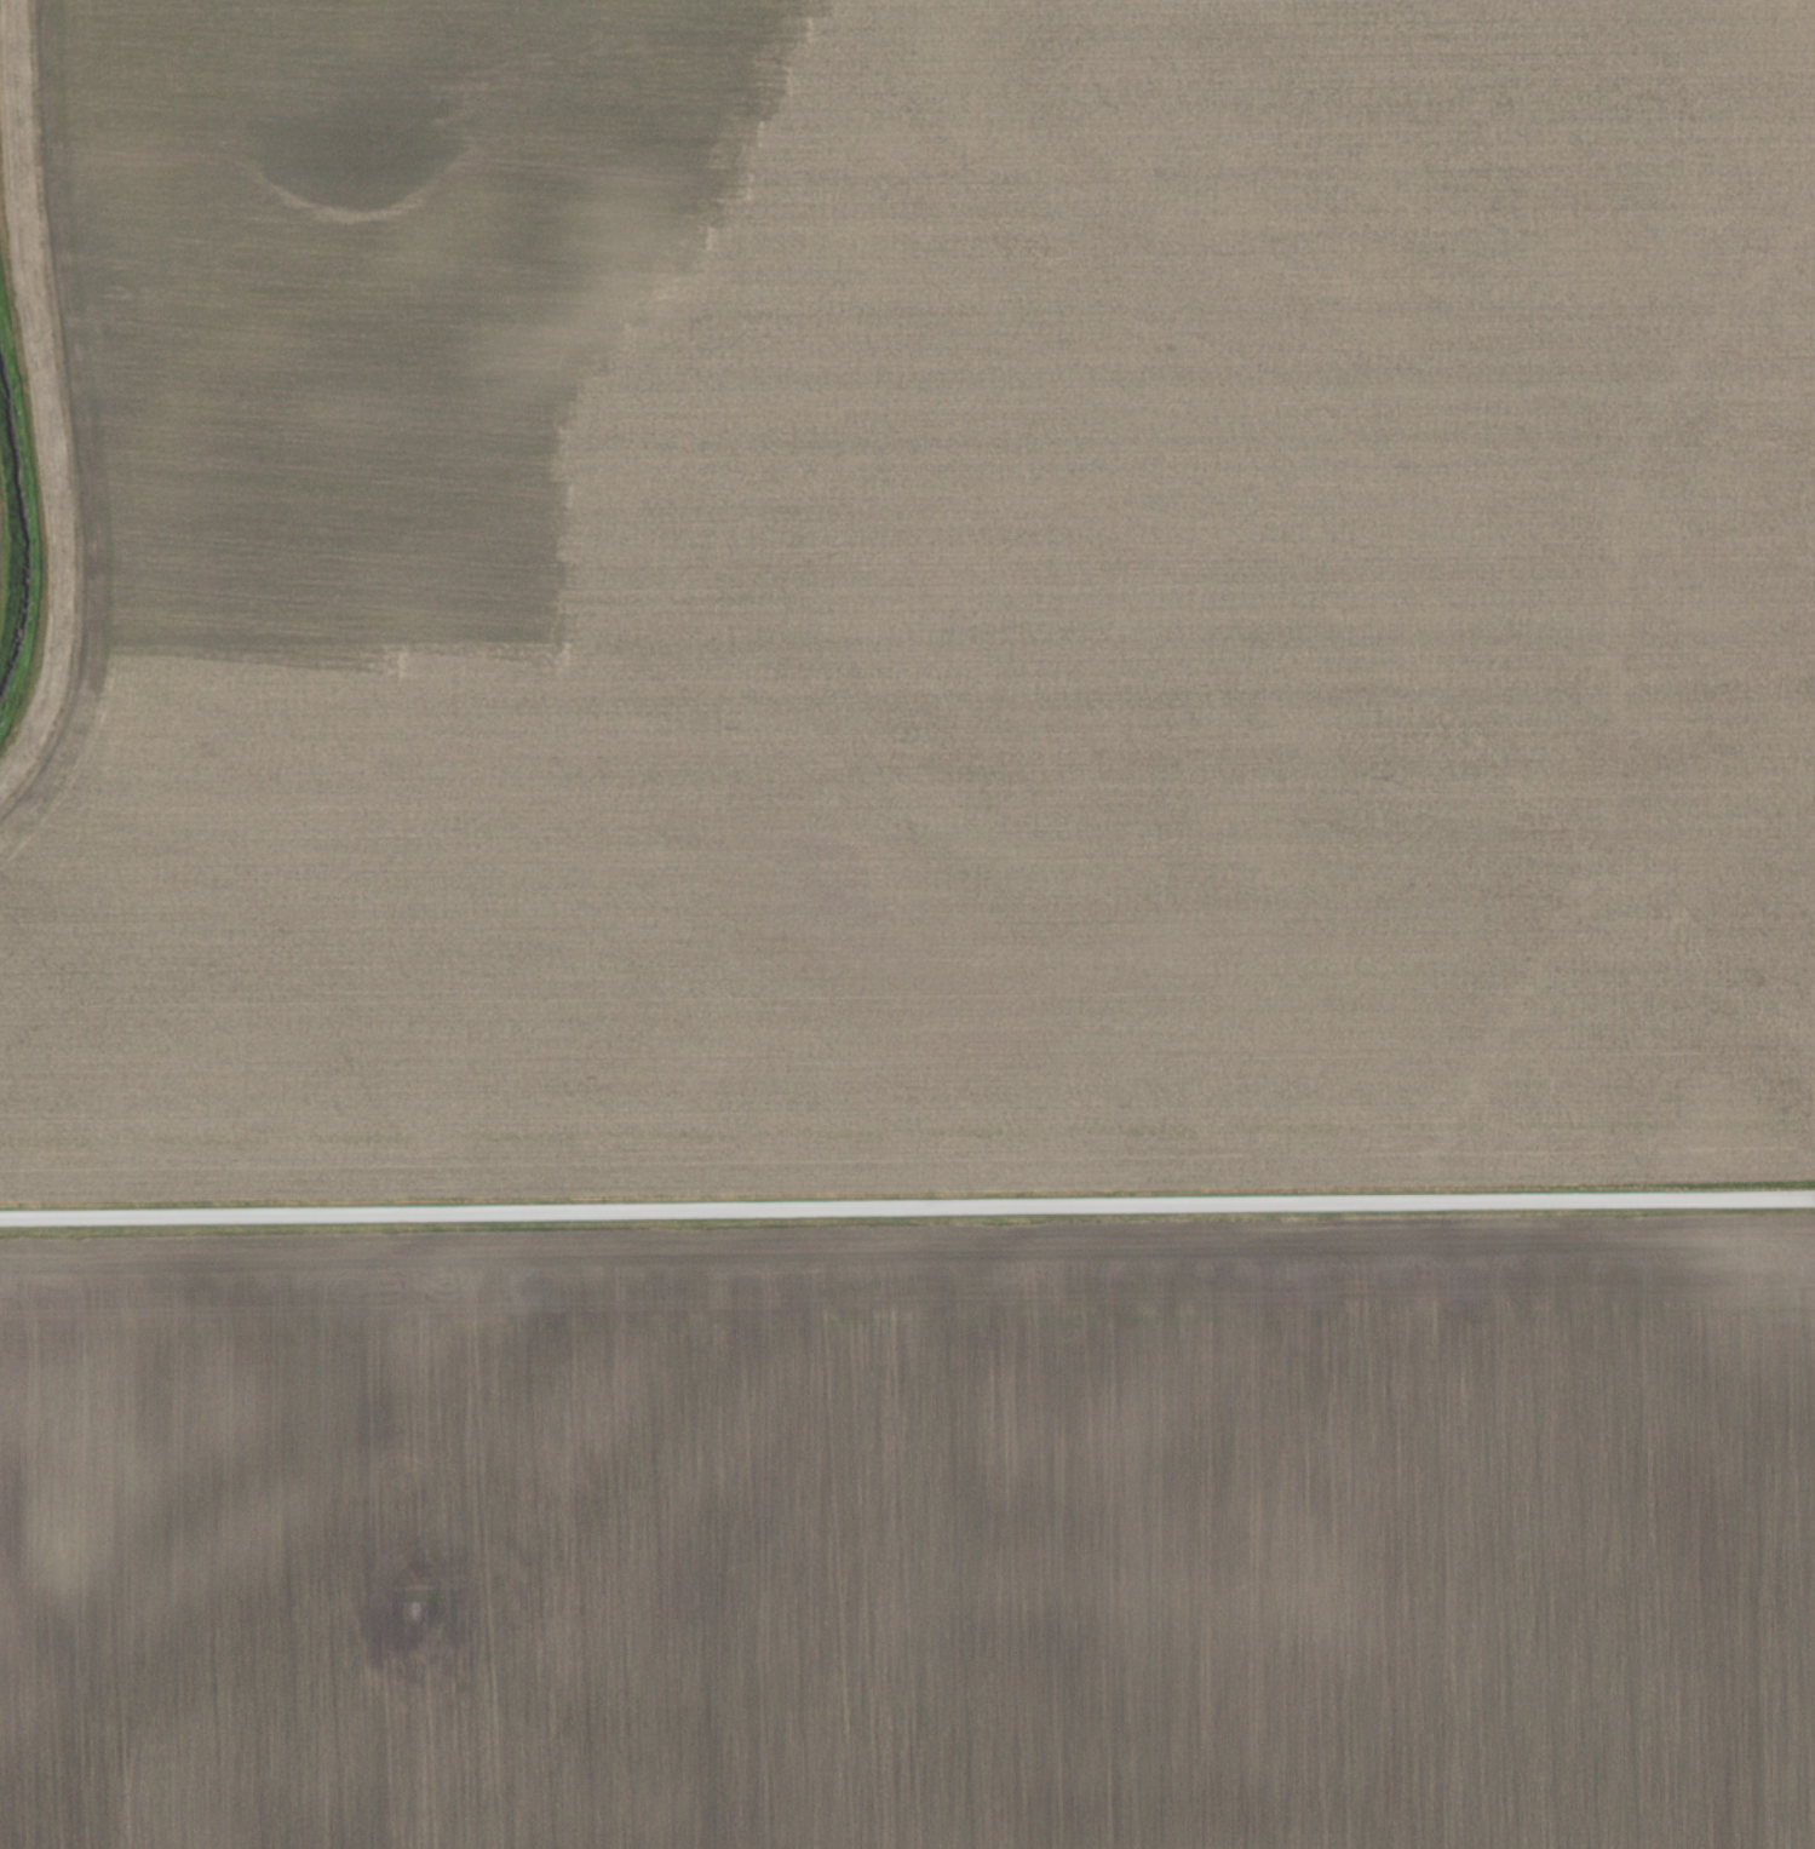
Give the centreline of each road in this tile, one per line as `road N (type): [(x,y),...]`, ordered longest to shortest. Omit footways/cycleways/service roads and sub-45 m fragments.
road 1 (residential): [(0,1207),(1814,1186)]

